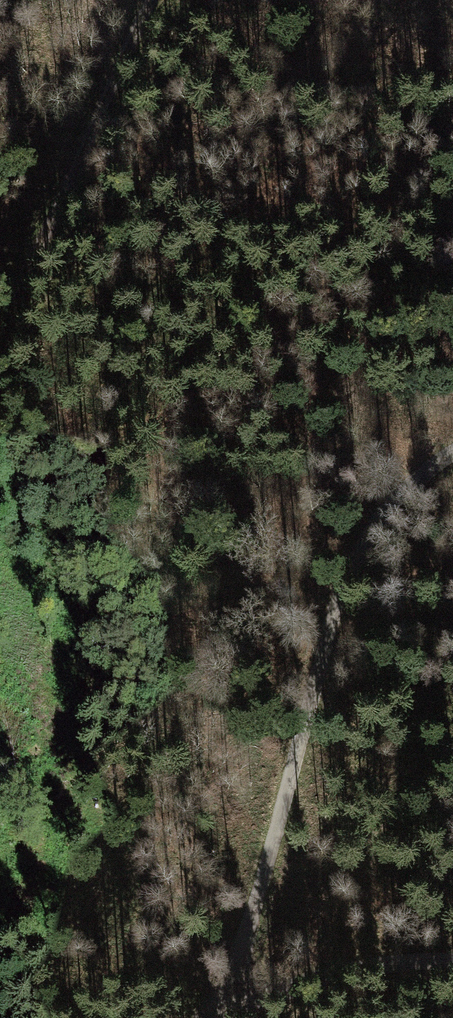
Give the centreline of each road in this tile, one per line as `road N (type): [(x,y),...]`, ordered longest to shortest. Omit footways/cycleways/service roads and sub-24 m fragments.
road 1 (track): [(452,451),(366,528),(315,668),(243,977)]
road 2 (track): [(0,301),(45,242),(152,0)]
road 3 (track): [(452,960),(309,957),(243,977),(188,1017)]

